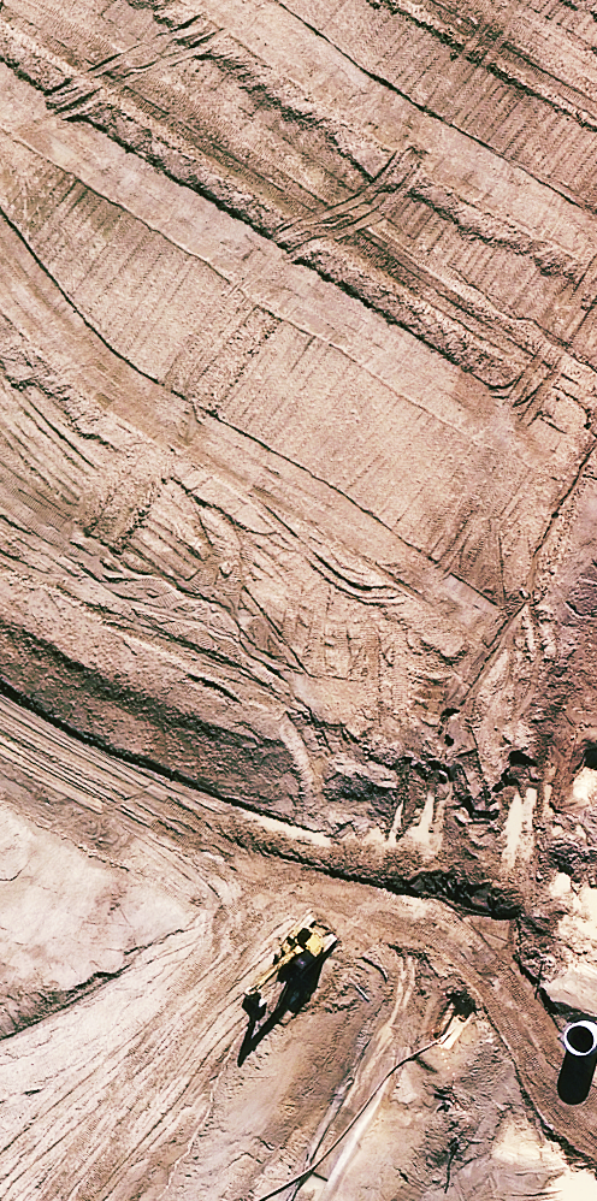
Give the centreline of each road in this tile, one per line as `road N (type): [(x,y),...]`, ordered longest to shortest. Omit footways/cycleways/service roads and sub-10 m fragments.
road 1 (secondary): [(596,1172),(401,908),(0,88)]
road 2 (secondary): [(107,0),(527,857),(596,950)]

